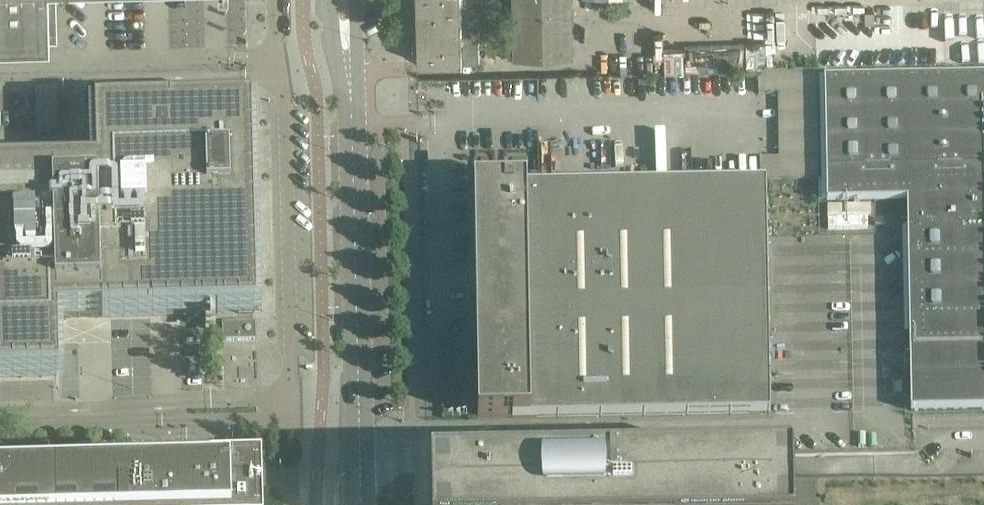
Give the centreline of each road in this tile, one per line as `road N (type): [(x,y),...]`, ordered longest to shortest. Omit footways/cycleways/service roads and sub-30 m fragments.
road 1 (unclassified): [(358,399),(293,400),(281,0)]
road 2 (tertiary): [(358,399),(348,64)]

